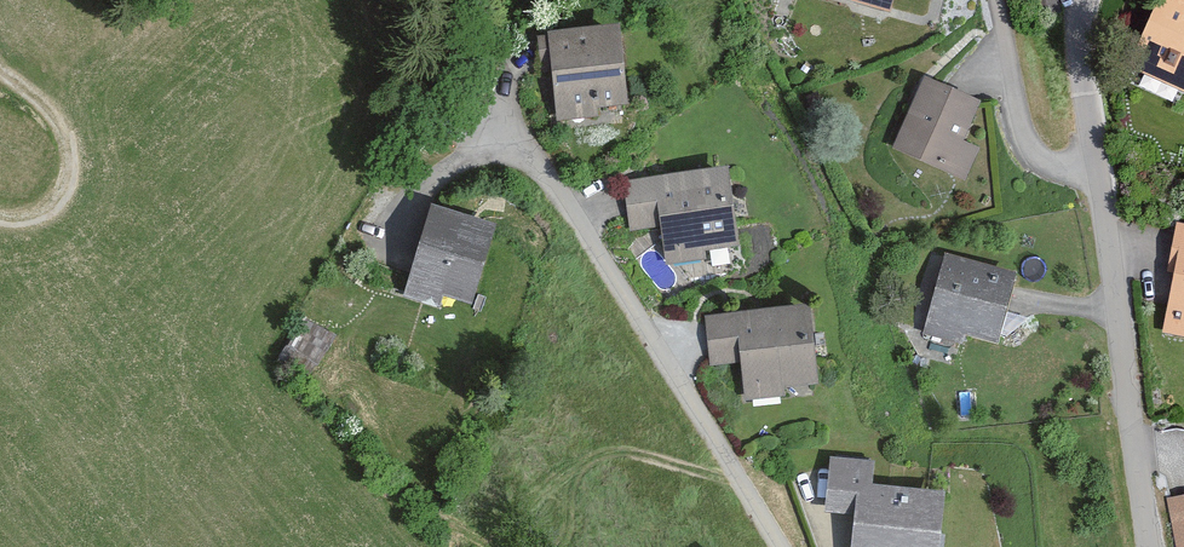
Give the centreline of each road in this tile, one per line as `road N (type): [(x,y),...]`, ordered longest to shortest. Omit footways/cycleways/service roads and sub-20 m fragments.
road 1 (residential): [(773,546),(534,161),(492,155),(430,181)]
road 2 (residential): [(1090,0),(1077,51),(1148,546)]
road 3 (track): [(0,219),(34,219),(49,209),(72,163),(58,123),(0,70)]

